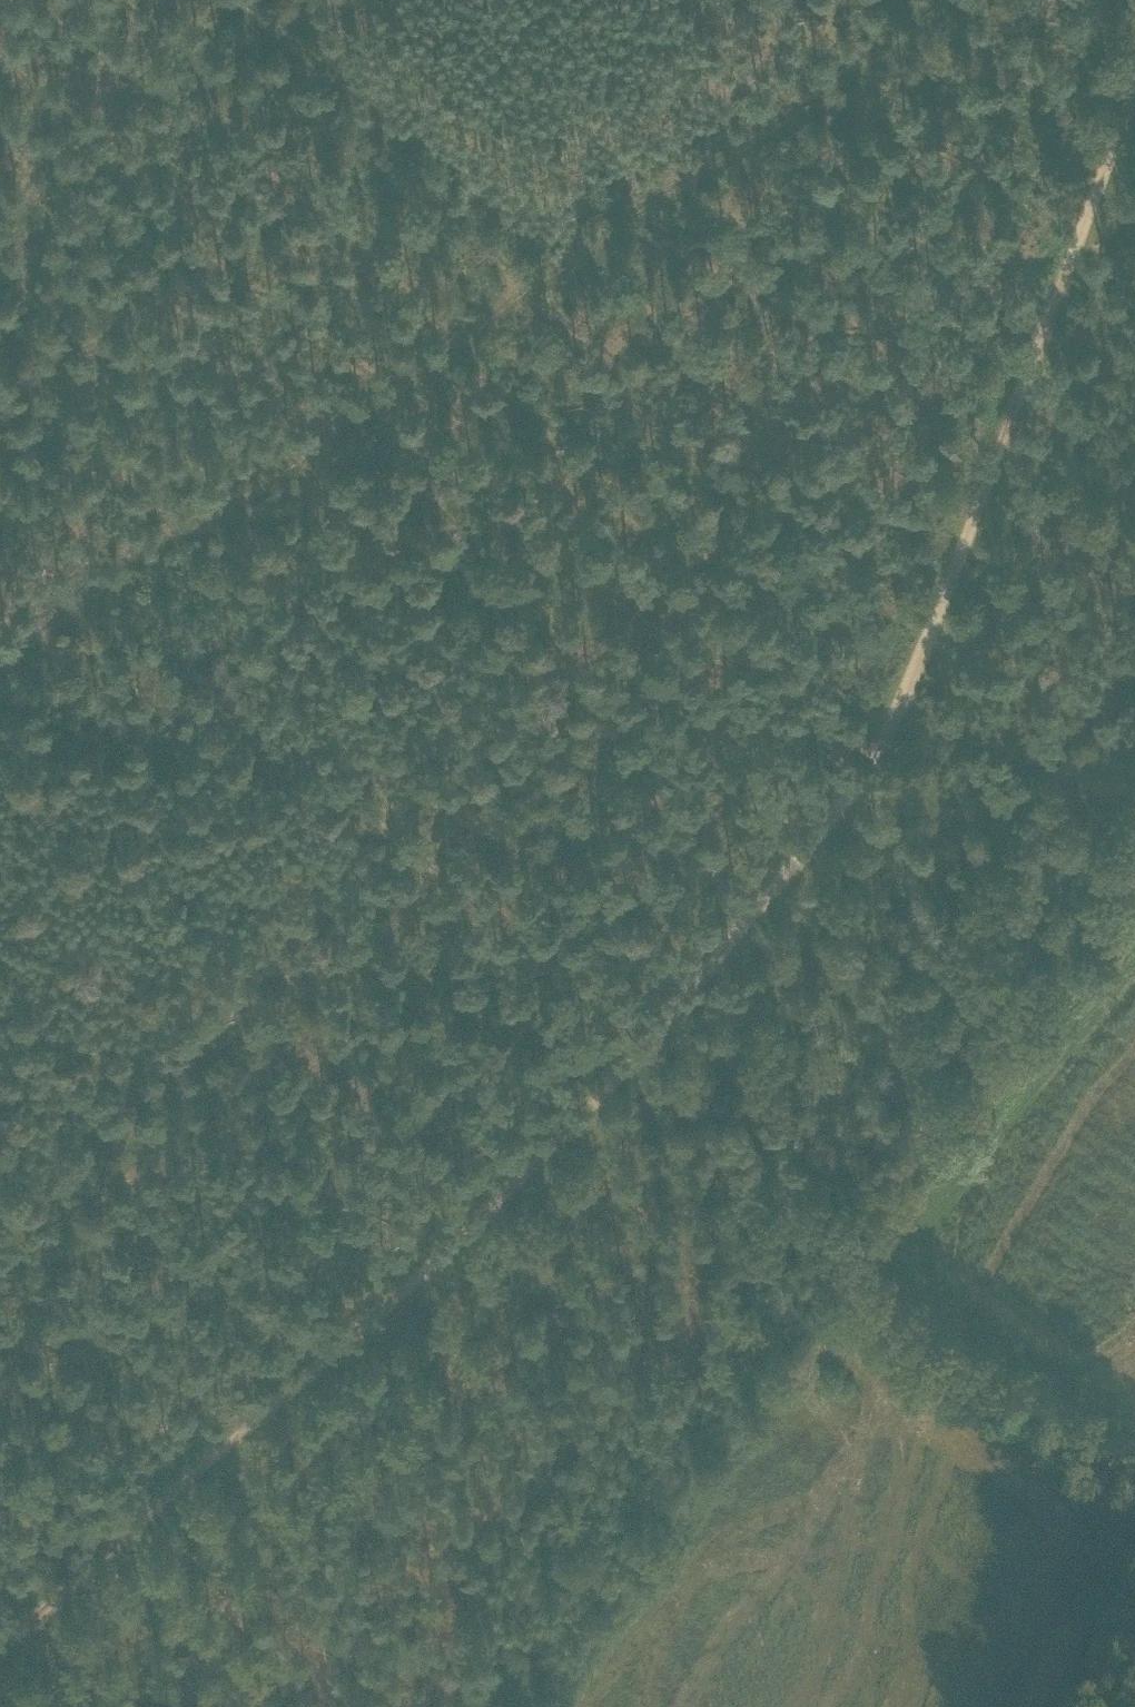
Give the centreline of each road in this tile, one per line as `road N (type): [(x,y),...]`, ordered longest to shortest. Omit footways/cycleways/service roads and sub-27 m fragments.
road 1 (track): [(587,1123),(819,837),(904,698),(1134,88)]
road 2 (track): [(0,1646),(587,1123)]

